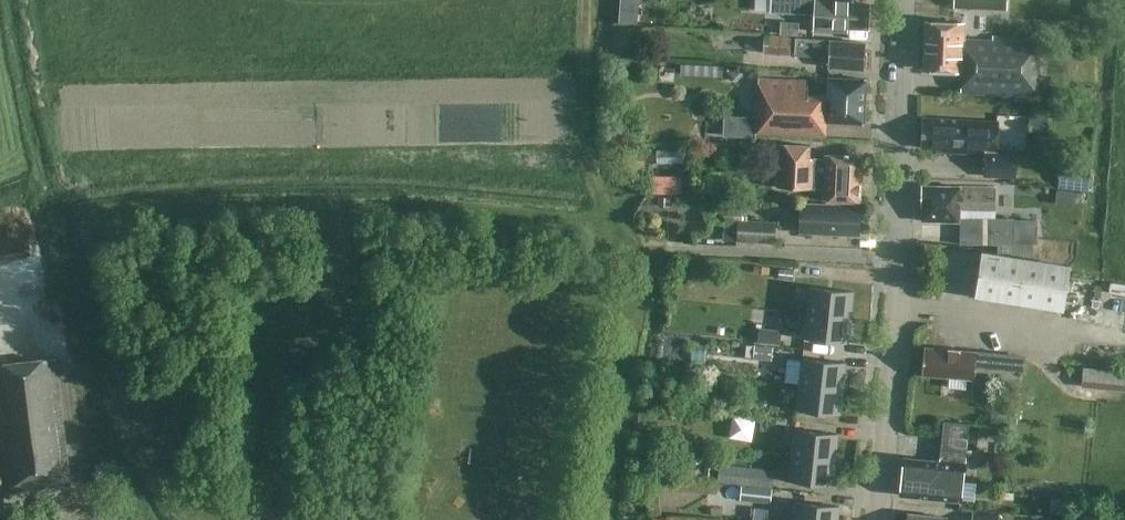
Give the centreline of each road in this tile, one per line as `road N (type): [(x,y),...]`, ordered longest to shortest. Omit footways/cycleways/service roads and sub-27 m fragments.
road 1 (tertiary): [(878,519),(896,305),(903,0)]

